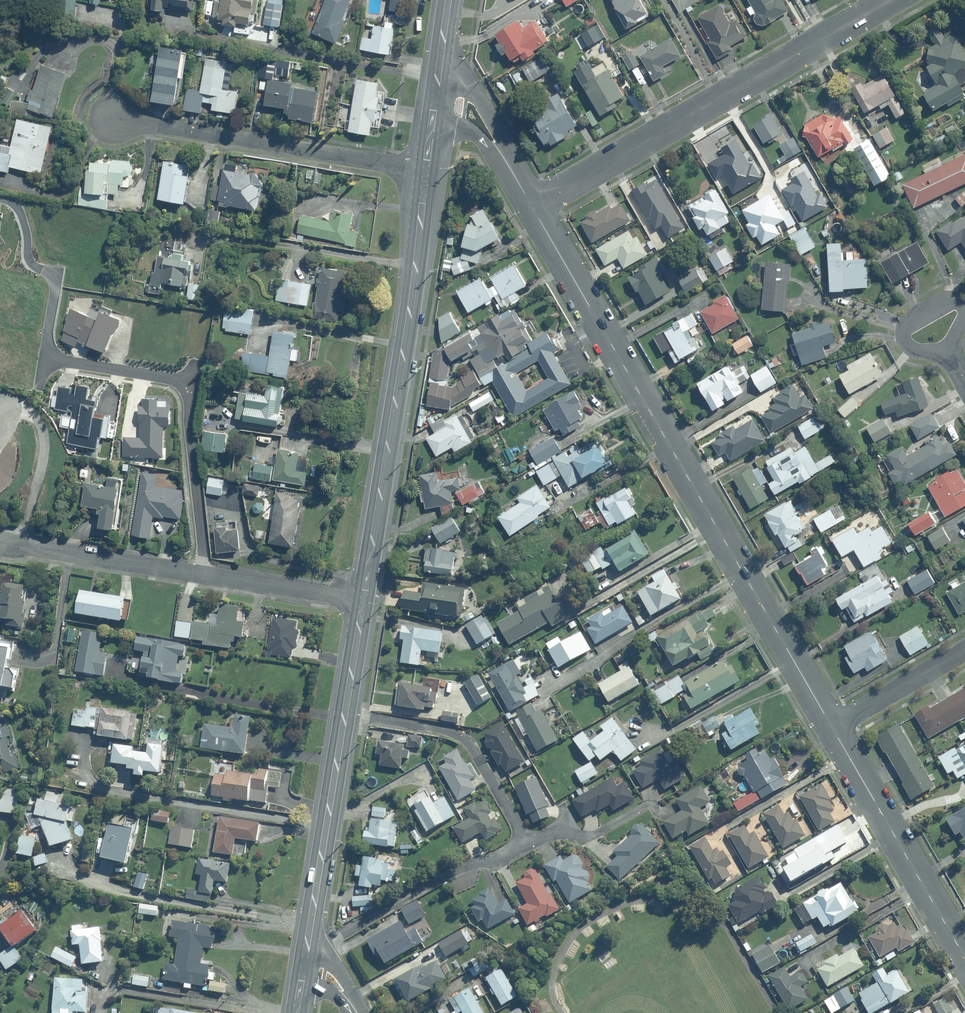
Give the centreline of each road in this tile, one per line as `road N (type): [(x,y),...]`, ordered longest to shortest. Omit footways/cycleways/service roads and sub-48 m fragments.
road 1 (tertiary): [(832,726),(533,209)]
road 2 (secondary): [(363,601),(426,168)]
road 3 (residential): [(533,209),(886,0)]
road 4 (residential): [(97,118),(426,168)]
road 5 (tertiary): [(964,962),(832,726)]
road 6 (secondary): [(307,968),(345,715)]
road 7 (residential): [(307,968),(331,939),(521,844)]
road 8 (residential): [(345,715),(458,735),(521,844)]
road 9 (residential): [(0,544),(201,575)]
road 10 (residential): [(201,575),(187,392)]
road 11 (residential): [(947,349),(909,346),(901,332),(950,301),(964,310),(951,344)]
road 12 (residential): [(201,575),(363,601)]
road 13 (residential): [(832,726),(964,650)]
road 14 (tertiary): [(533,209),(474,114),(435,104)]
road 15 (residential): [(46,363),(187,392)]
road 16 (residential): [(521,844),(555,832),(584,837),(651,808)]

